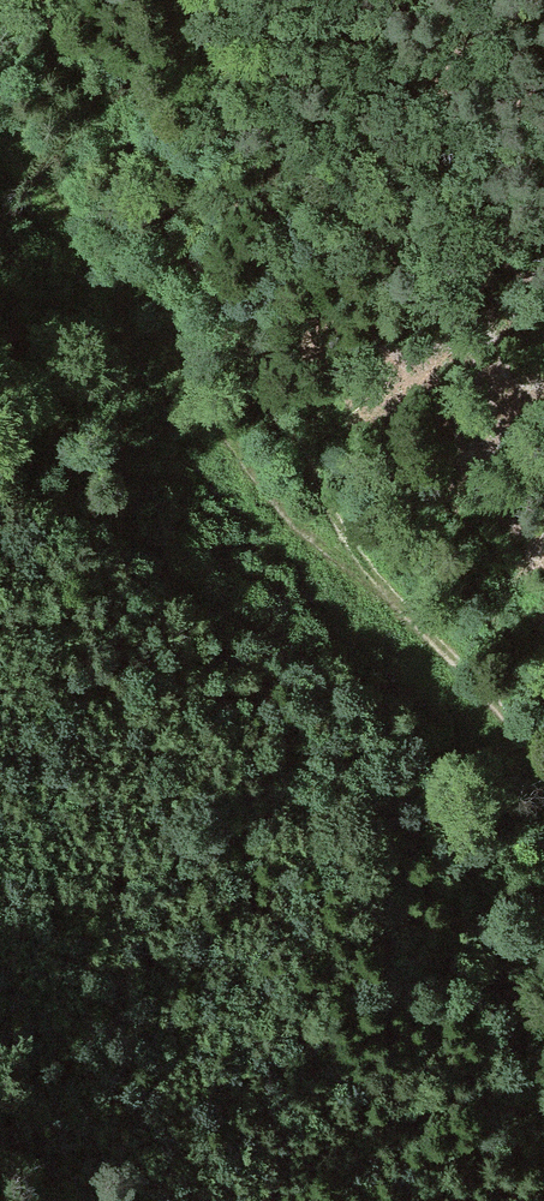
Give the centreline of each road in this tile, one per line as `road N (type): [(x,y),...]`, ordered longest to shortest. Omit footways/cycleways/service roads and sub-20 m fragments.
road 1 (track): [(0,156),(39,179),(156,325),(256,488),(386,600),(543,764)]
road 2 (track): [(32,0),(136,146),(386,600)]
road 3 (track): [(478,696),(473,835),(482,898),(543,1137)]

